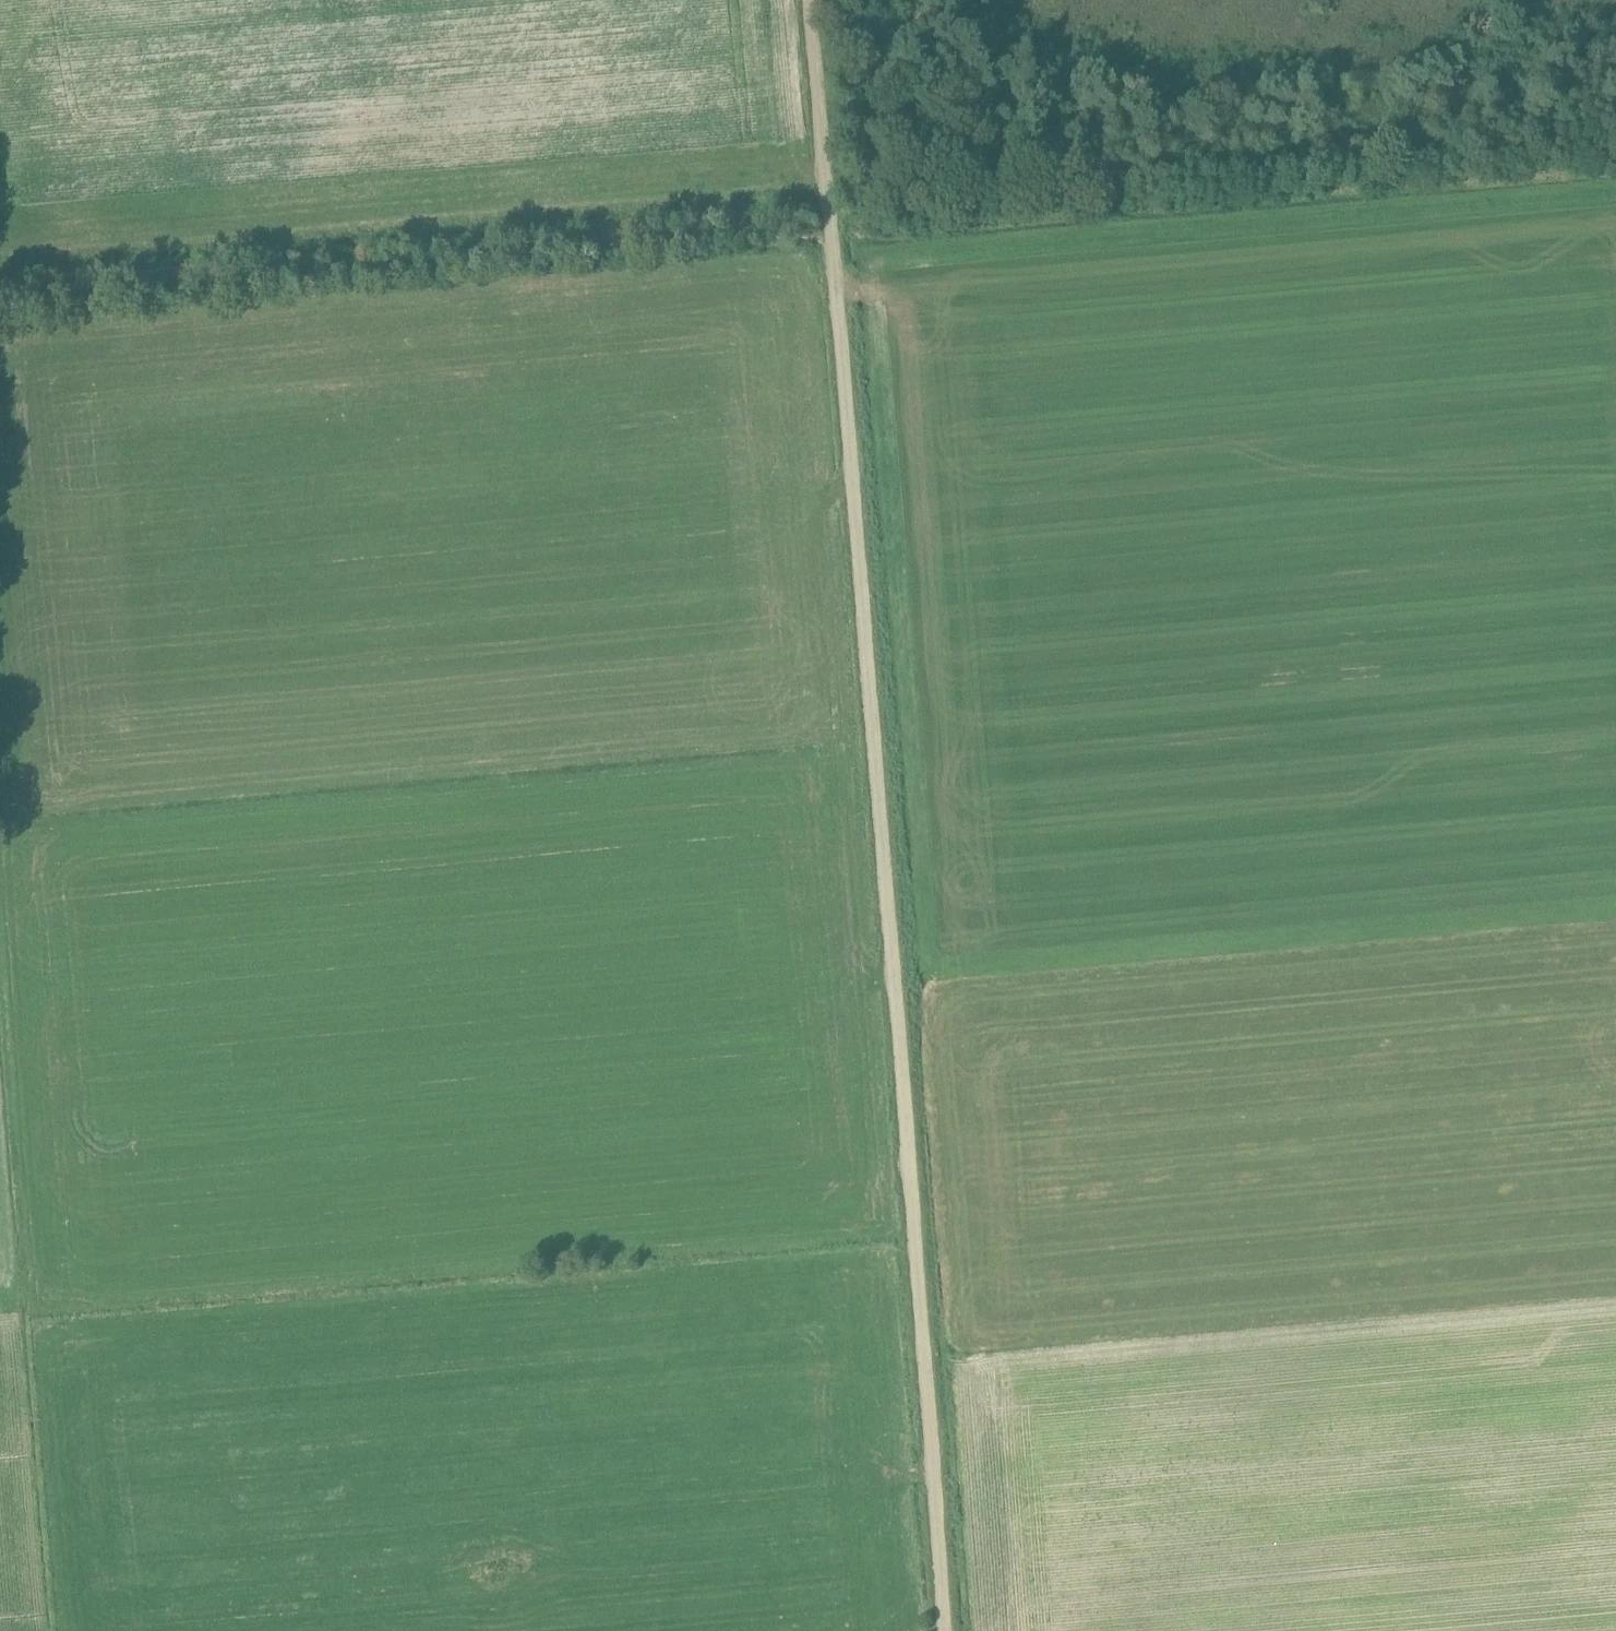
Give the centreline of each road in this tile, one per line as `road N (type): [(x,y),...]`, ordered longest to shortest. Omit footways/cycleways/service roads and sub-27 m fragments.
road 1 (track): [(829,233),(945,1630)]
road 2 (track): [(809,0),(829,233)]

